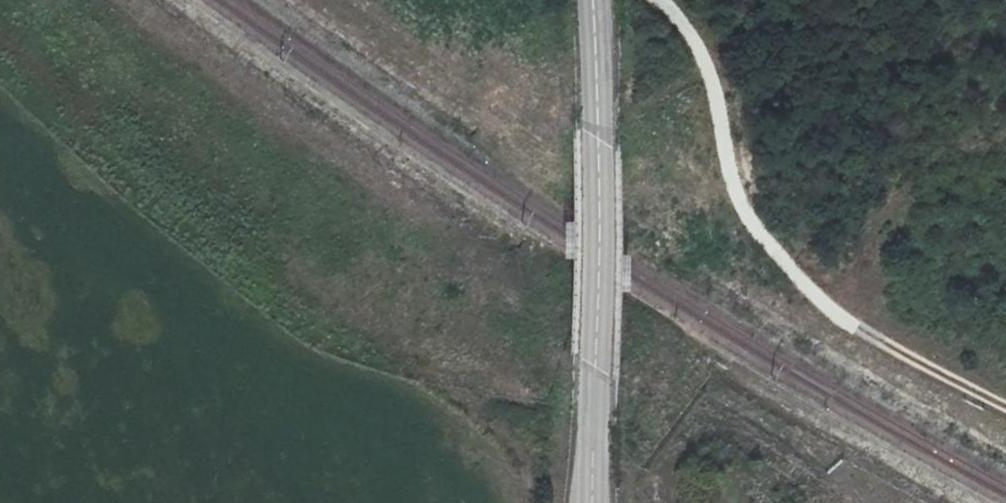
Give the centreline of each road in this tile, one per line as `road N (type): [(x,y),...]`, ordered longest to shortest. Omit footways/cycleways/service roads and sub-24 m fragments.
road 1 (track): [(1005,408),(849,322),(754,223),(724,162),(697,41),(662,0)]
road 2 (tertiary): [(594,502),(594,0)]

